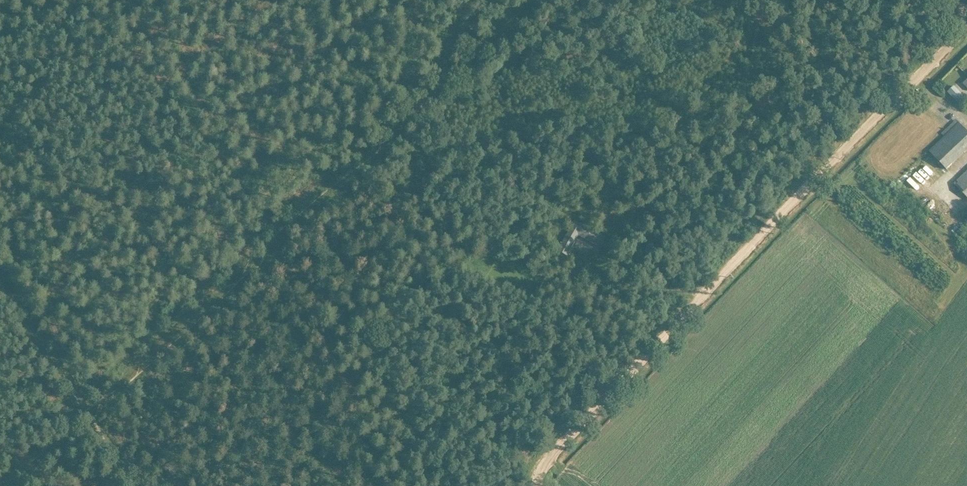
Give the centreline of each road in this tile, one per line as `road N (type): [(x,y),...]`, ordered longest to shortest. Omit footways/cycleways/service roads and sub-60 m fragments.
road 1 (track): [(536,485),(548,459),(953,39),(966,12)]
road 2 (track): [(522,0),(83,412)]
road 3 (track): [(76,0),(174,95),(277,231)]
road 4 (track): [(0,281),(83,412)]

